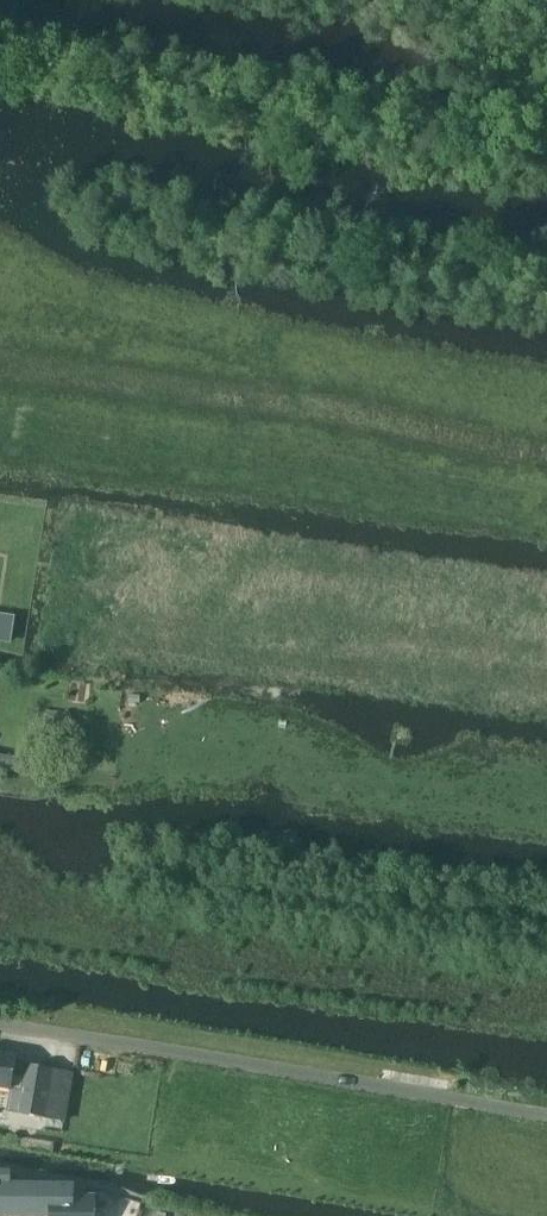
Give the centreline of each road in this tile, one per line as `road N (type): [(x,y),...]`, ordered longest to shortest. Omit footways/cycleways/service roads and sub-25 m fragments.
road 1 (unclassified): [(546,1112),(0,1022)]

